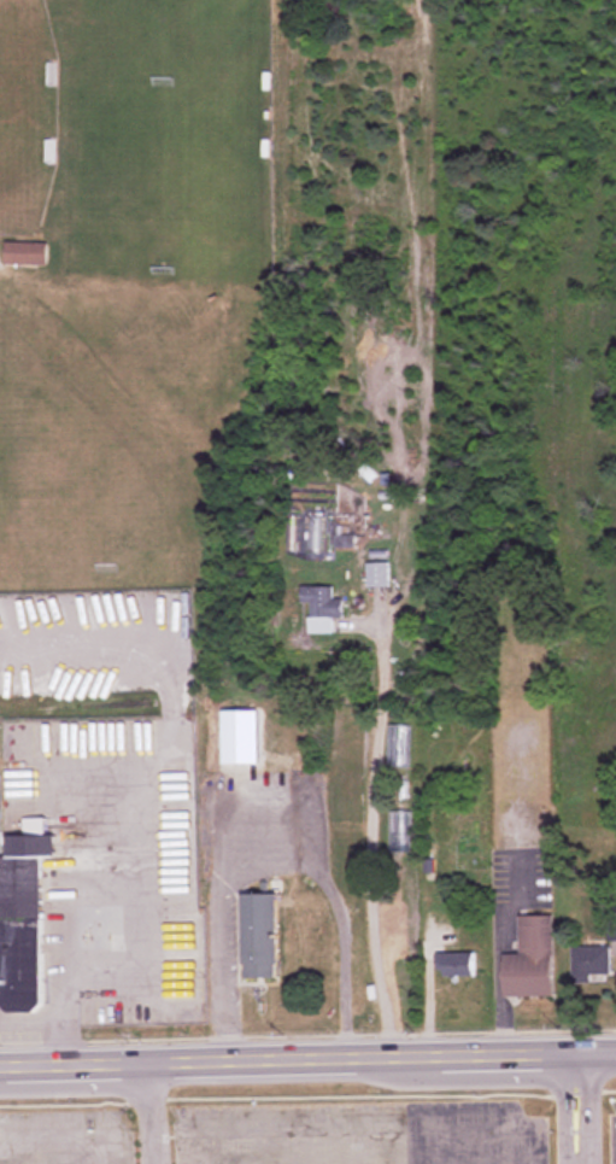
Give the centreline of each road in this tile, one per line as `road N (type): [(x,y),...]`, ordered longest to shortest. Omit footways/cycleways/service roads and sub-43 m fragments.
road 1 (primary): [(615,1054),(0,1065)]

